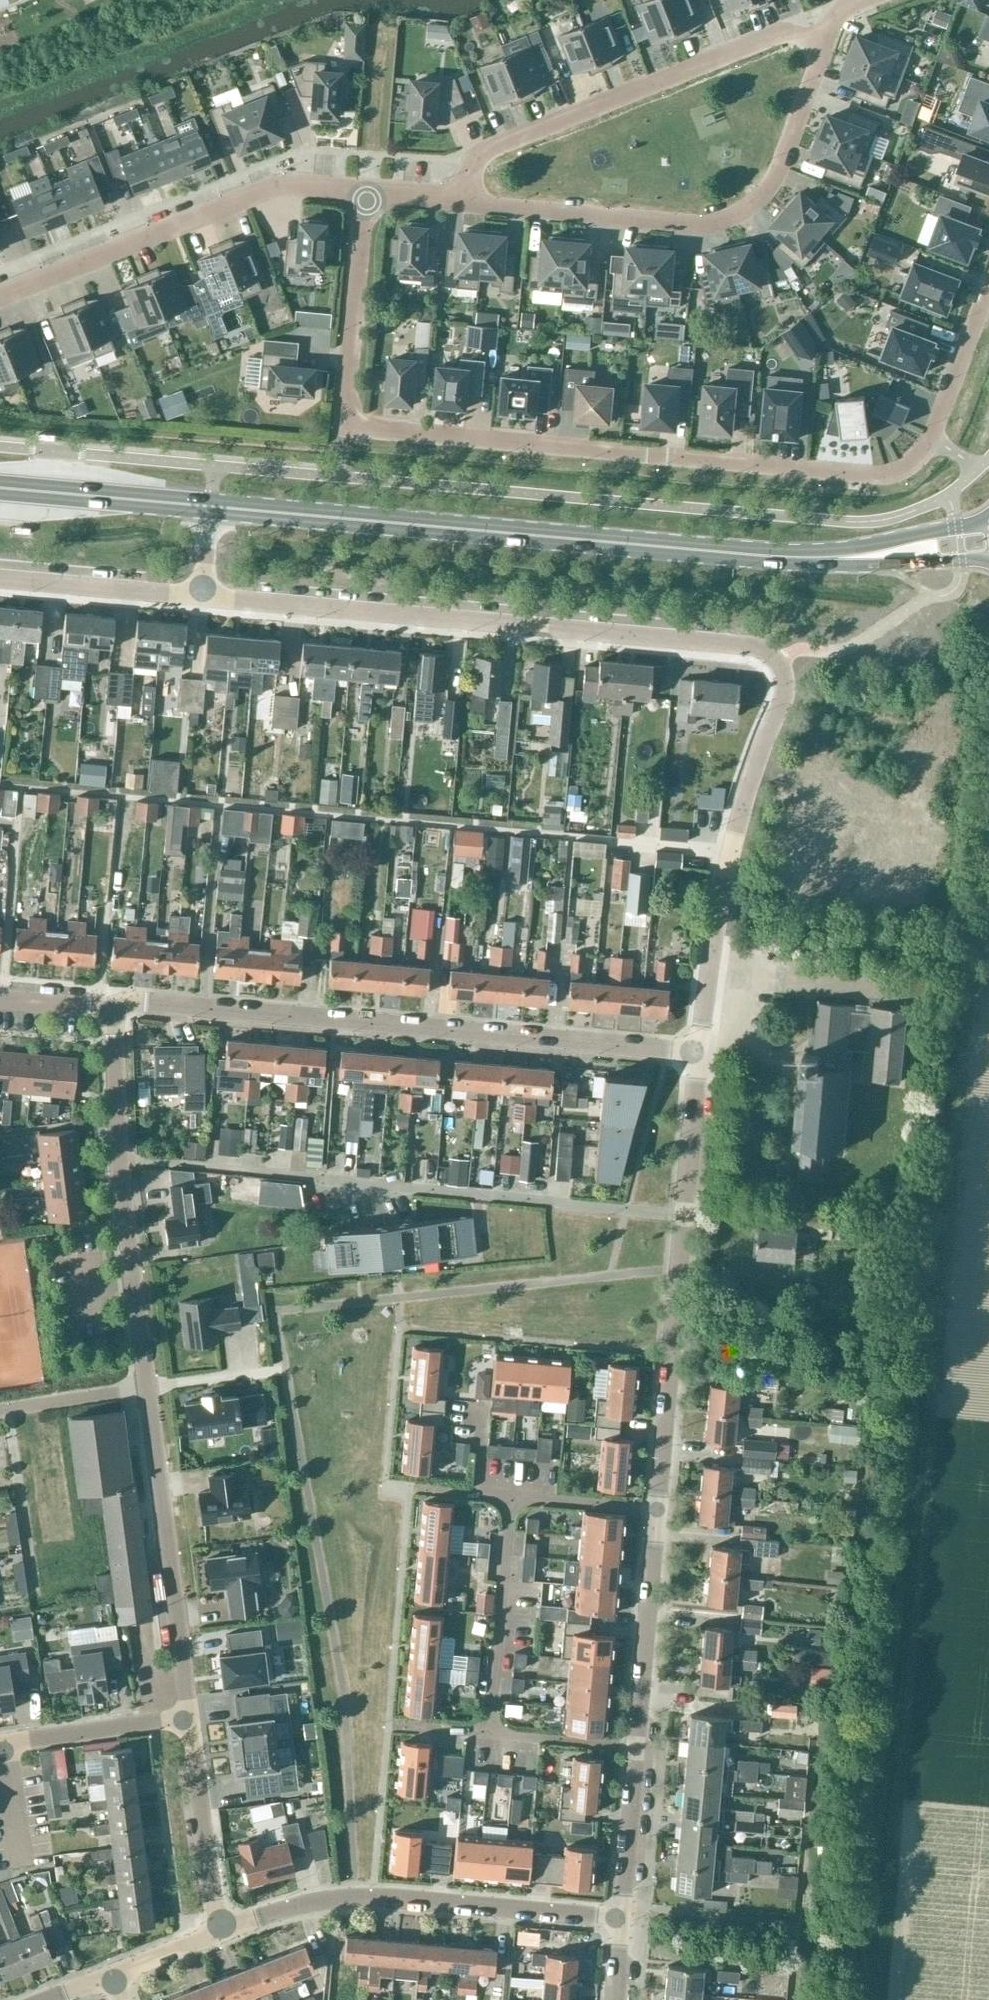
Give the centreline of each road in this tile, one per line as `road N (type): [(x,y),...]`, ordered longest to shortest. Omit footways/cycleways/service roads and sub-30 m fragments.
road 1 (residential): [(988,296),(934,438),(887,474),(348,426),(363,195)]
road 2 (residential): [(188,1716),(118,1159),(116,1007)]
road 3 (residential): [(198,599),(776,654),(788,665)]
road 4 (residential): [(697,1053),(147,1002),(116,1007)]
road 5 (secondary): [(775,552),(208,505)]
road 6 (residential): [(463,192),(502,210),(706,227),(738,218),(775,175),(824,42)]
road 7 (residential): [(658,1507),(697,1053)]
road 8 (residential): [(621,1916),(337,1899),(217,1931)]
road 9 (residential): [(463,192),(479,160),(782,33),(824,42)]
road 10 (residential): [(697,1053),(728,854),(788,665)]
road 11 (residential): [(0,299),(282,188),(363,195)]
road 12 (residential): [(636,1744),(658,1507)]
road 13 (residential): [(509,1496),(491,1732)]
road 14 (residential): [(217,1931),(188,1716)]
road 15 (secondary): [(988,521),(775,552)]
road 16 (secondary): [(775,552),(850,565),(988,561)]
road 17 (secondary): [(208,505),(0,487)]
road 18 (residential): [(0,581),(198,599)]
road 19 (residential): [(0,1747),(188,1716)]
road 20 (residential): [(621,1916),(636,1744)]
road 21 (residential): [(658,1507),(509,1496)]
road 22 (residential): [(491,1732),(636,1744)]

